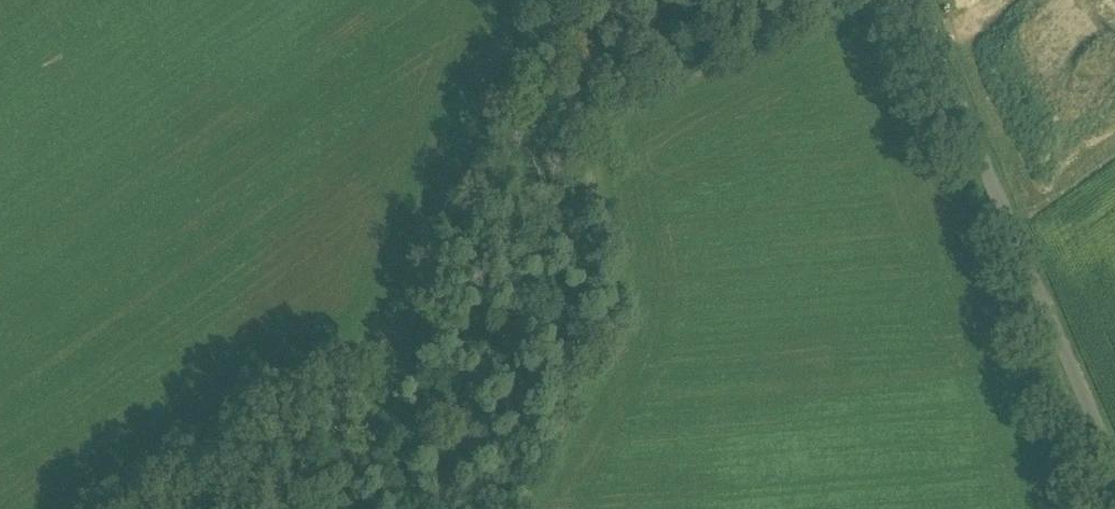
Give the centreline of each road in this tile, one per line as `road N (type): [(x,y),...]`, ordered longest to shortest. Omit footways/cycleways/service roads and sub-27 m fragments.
road 1 (unclassified): [(919,0),(1114,464)]

